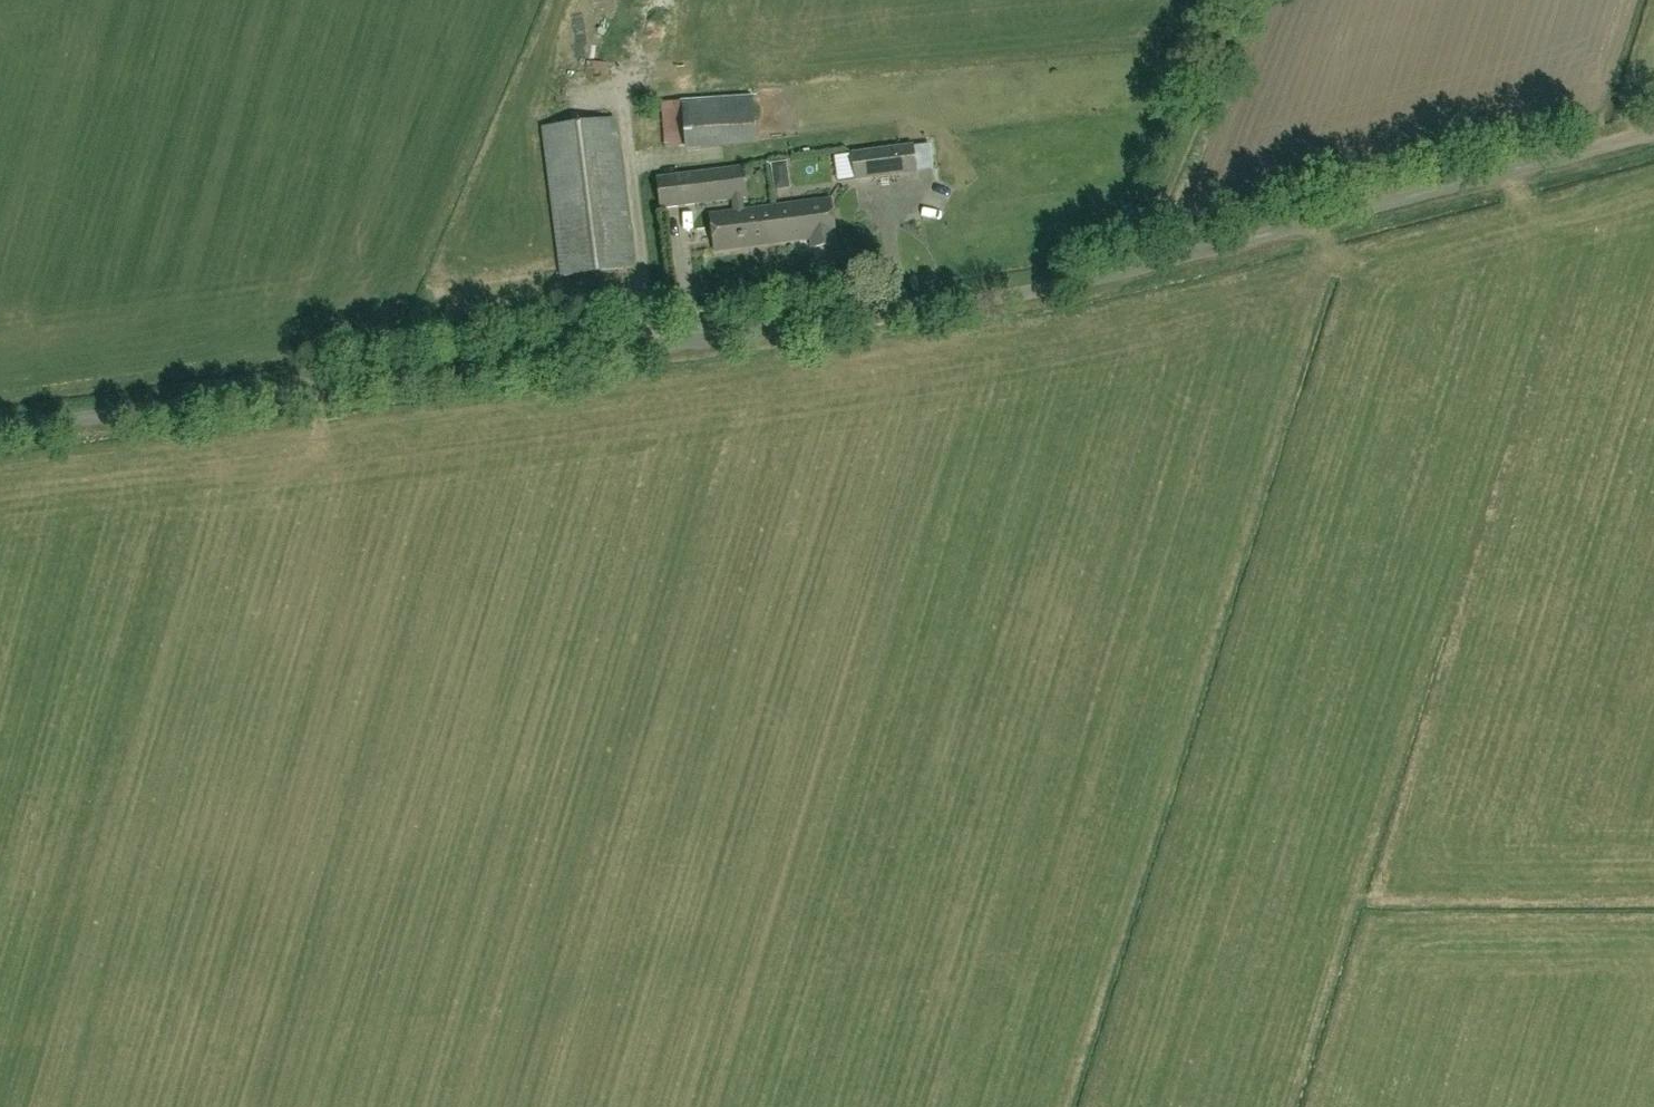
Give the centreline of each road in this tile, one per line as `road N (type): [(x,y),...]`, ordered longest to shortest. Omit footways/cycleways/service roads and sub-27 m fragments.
road 1 (unclassified): [(0,433),(852,319),(1106,276),(1653,135)]

